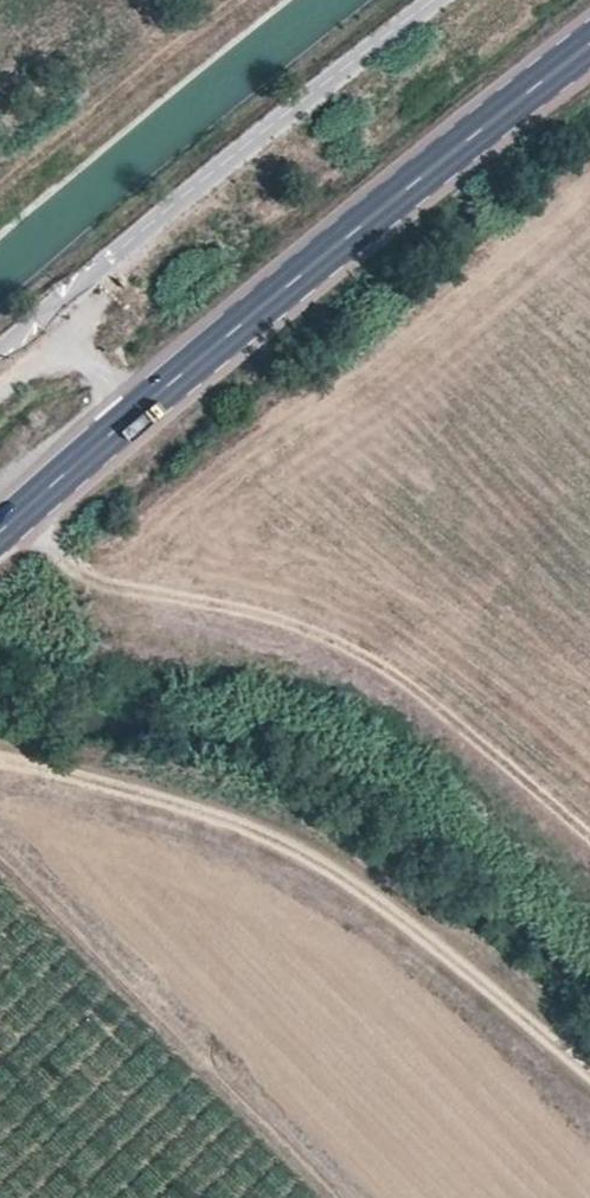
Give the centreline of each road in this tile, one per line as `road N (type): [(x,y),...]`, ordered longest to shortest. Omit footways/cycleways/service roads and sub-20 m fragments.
road 1 (secondary): [(0,529),(144,405),(589,53)]
road 2 (track): [(0,764),(177,805),(291,845),(374,892),(589,1070)]
road 3 (track): [(0,191),(163,55),(145,0)]
road 4 (track): [(144,405),(85,354),(59,350),(0,393)]

